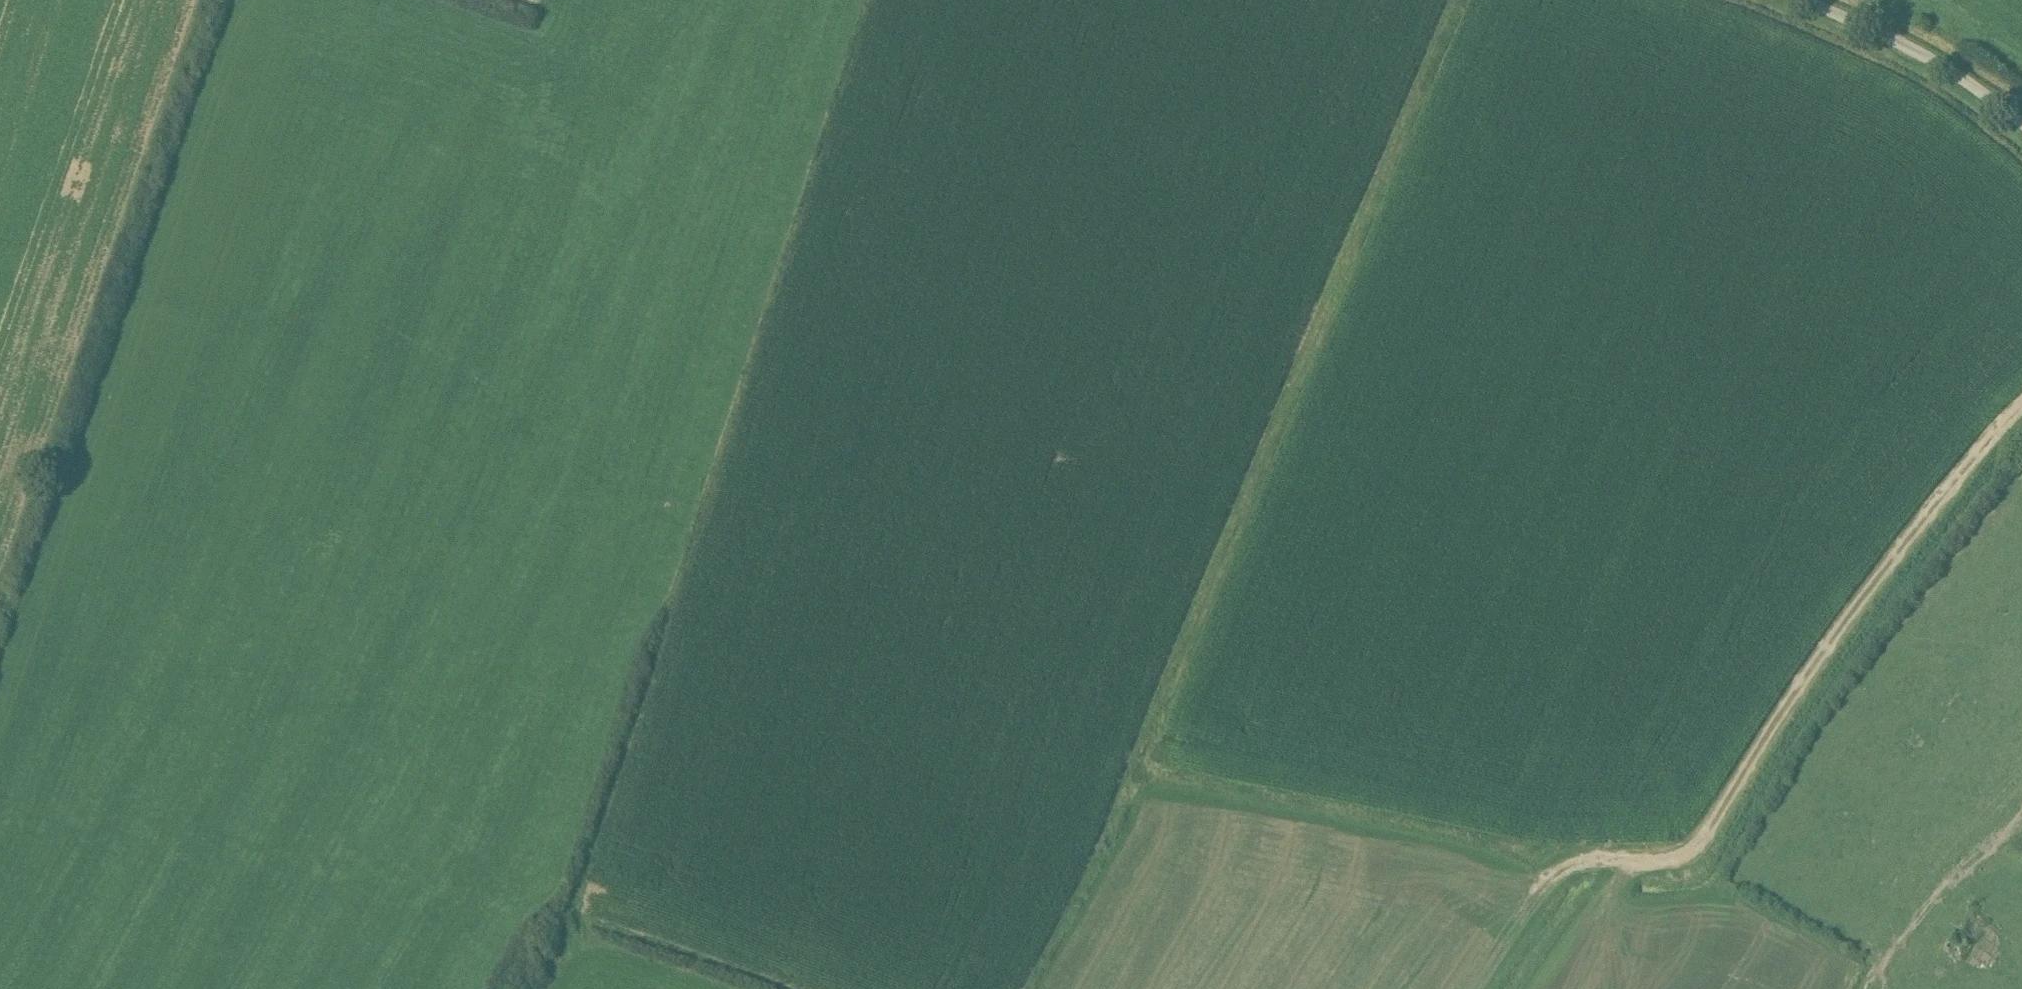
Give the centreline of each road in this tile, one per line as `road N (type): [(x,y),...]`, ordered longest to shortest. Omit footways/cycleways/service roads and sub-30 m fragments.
road 1 (unclassified): [(2021,127),(1888,36),(1801,0)]

